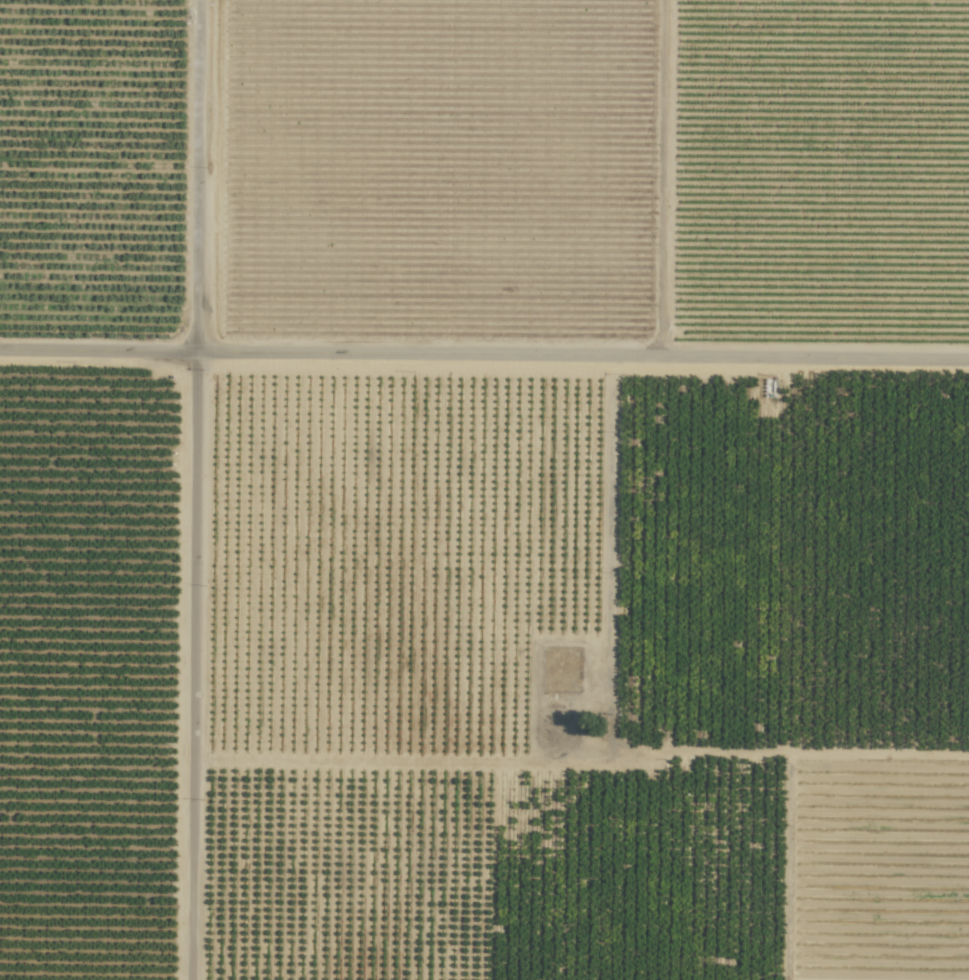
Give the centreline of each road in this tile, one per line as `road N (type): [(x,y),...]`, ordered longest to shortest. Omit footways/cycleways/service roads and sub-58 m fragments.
road 1 (tertiary): [(202,0),(190,979)]
road 2 (residential): [(0,348),(968,361)]

